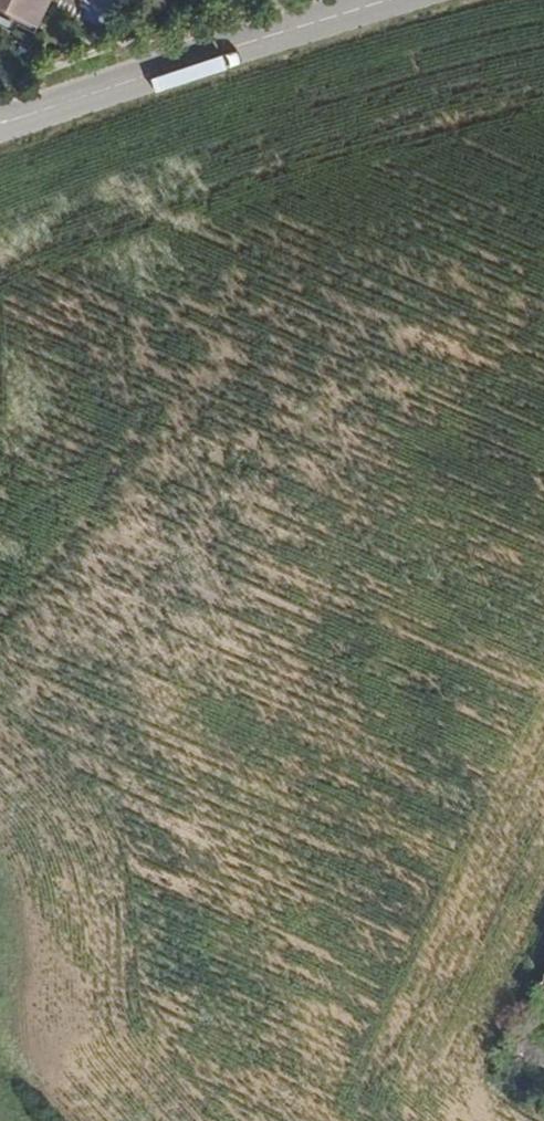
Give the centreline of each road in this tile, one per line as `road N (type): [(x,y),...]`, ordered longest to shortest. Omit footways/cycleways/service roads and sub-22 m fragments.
road 1 (unclassified): [(0,124),(387,0)]

